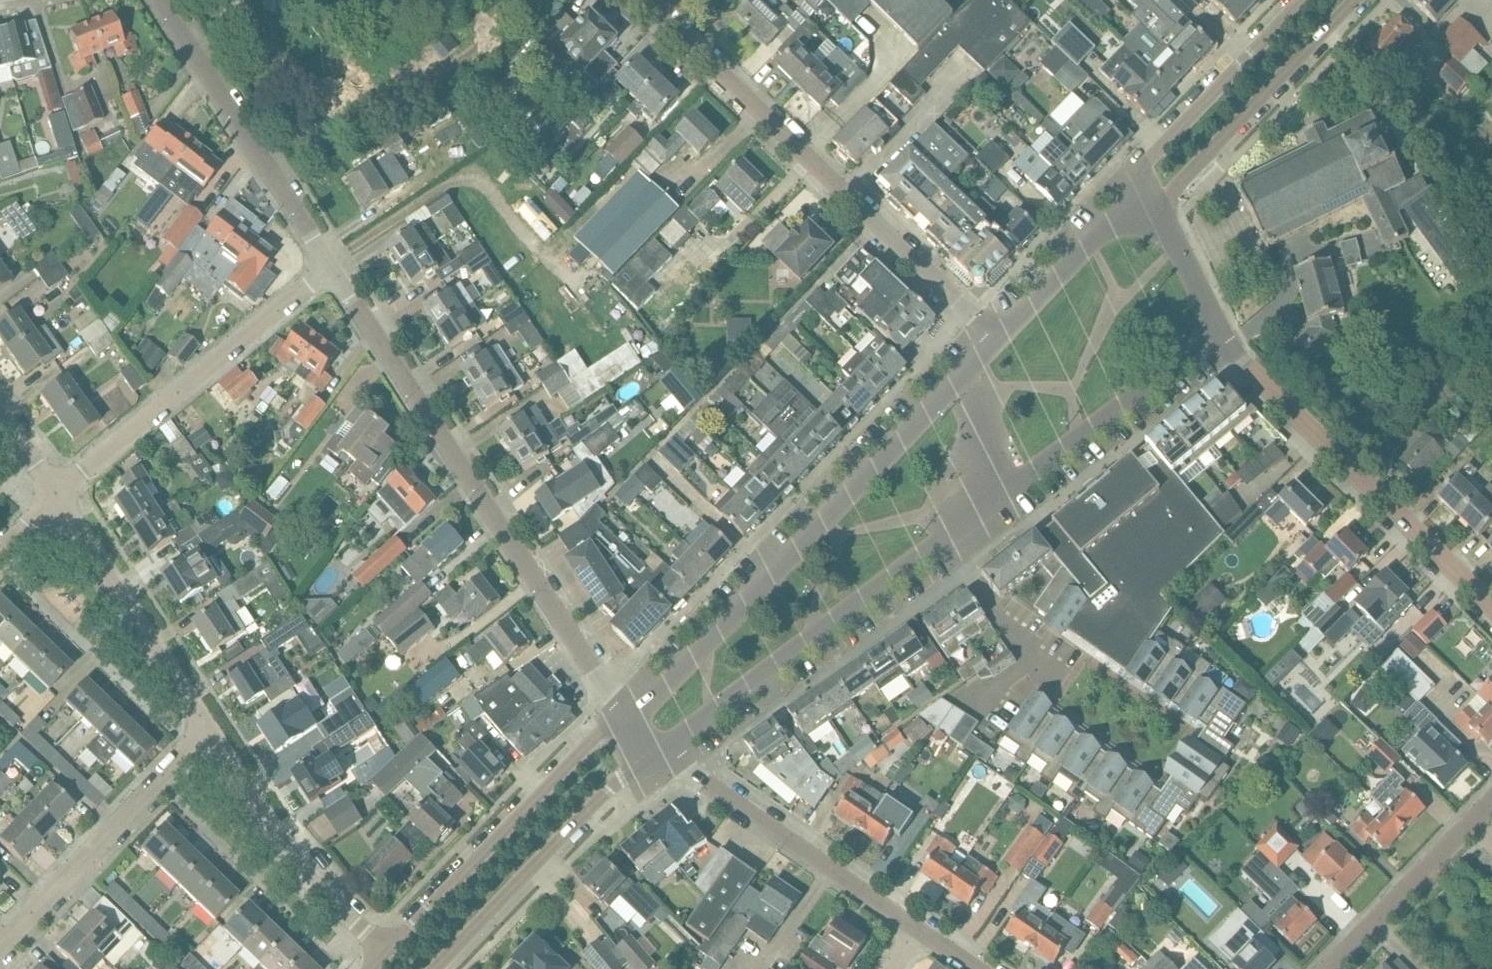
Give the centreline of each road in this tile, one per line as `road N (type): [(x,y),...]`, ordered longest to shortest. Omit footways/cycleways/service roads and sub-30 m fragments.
road 1 (residential): [(624,713),(334,269)]
road 2 (unclassified): [(997,337),(702,648),(624,713)]
road 3 (unclassified): [(997,337),(649,0)]
road 4 (unclassified): [(1491,606),(1237,356),(1222,333)]
road 5 (residential): [(58,495),(334,269)]
road 6 (unclassified): [(662,749),(946,537)]
road 7 (unclassified): [(946,537),(1222,333)]
road 8 (unclassified): [(624,713),(387,951)]
road 9 (residential): [(334,269),(161,0)]
road 10 (unclassified): [(436,968),(615,783),(662,749)]
road 11 (residential): [(918,929),(662,749)]
road 12 (residential): [(0,943),(208,725)]
road 13 (residential): [(387,951),(306,874),(208,725)]
road 14 (unclassified): [(1157,206),(1356,0)]
road 15 (residential): [(208,725),(58,495)]
road 16 (unclassified): [(1303,0),(1153,156),(1146,185)]
road 17 (residential): [(1328,968),(1491,800)]
road 18 (unclassified): [(1146,185),(997,337)]
road 19 (residential): [(946,537),(1036,666)]
road 20 (unclassified): [(1222,333),(1157,206)]

